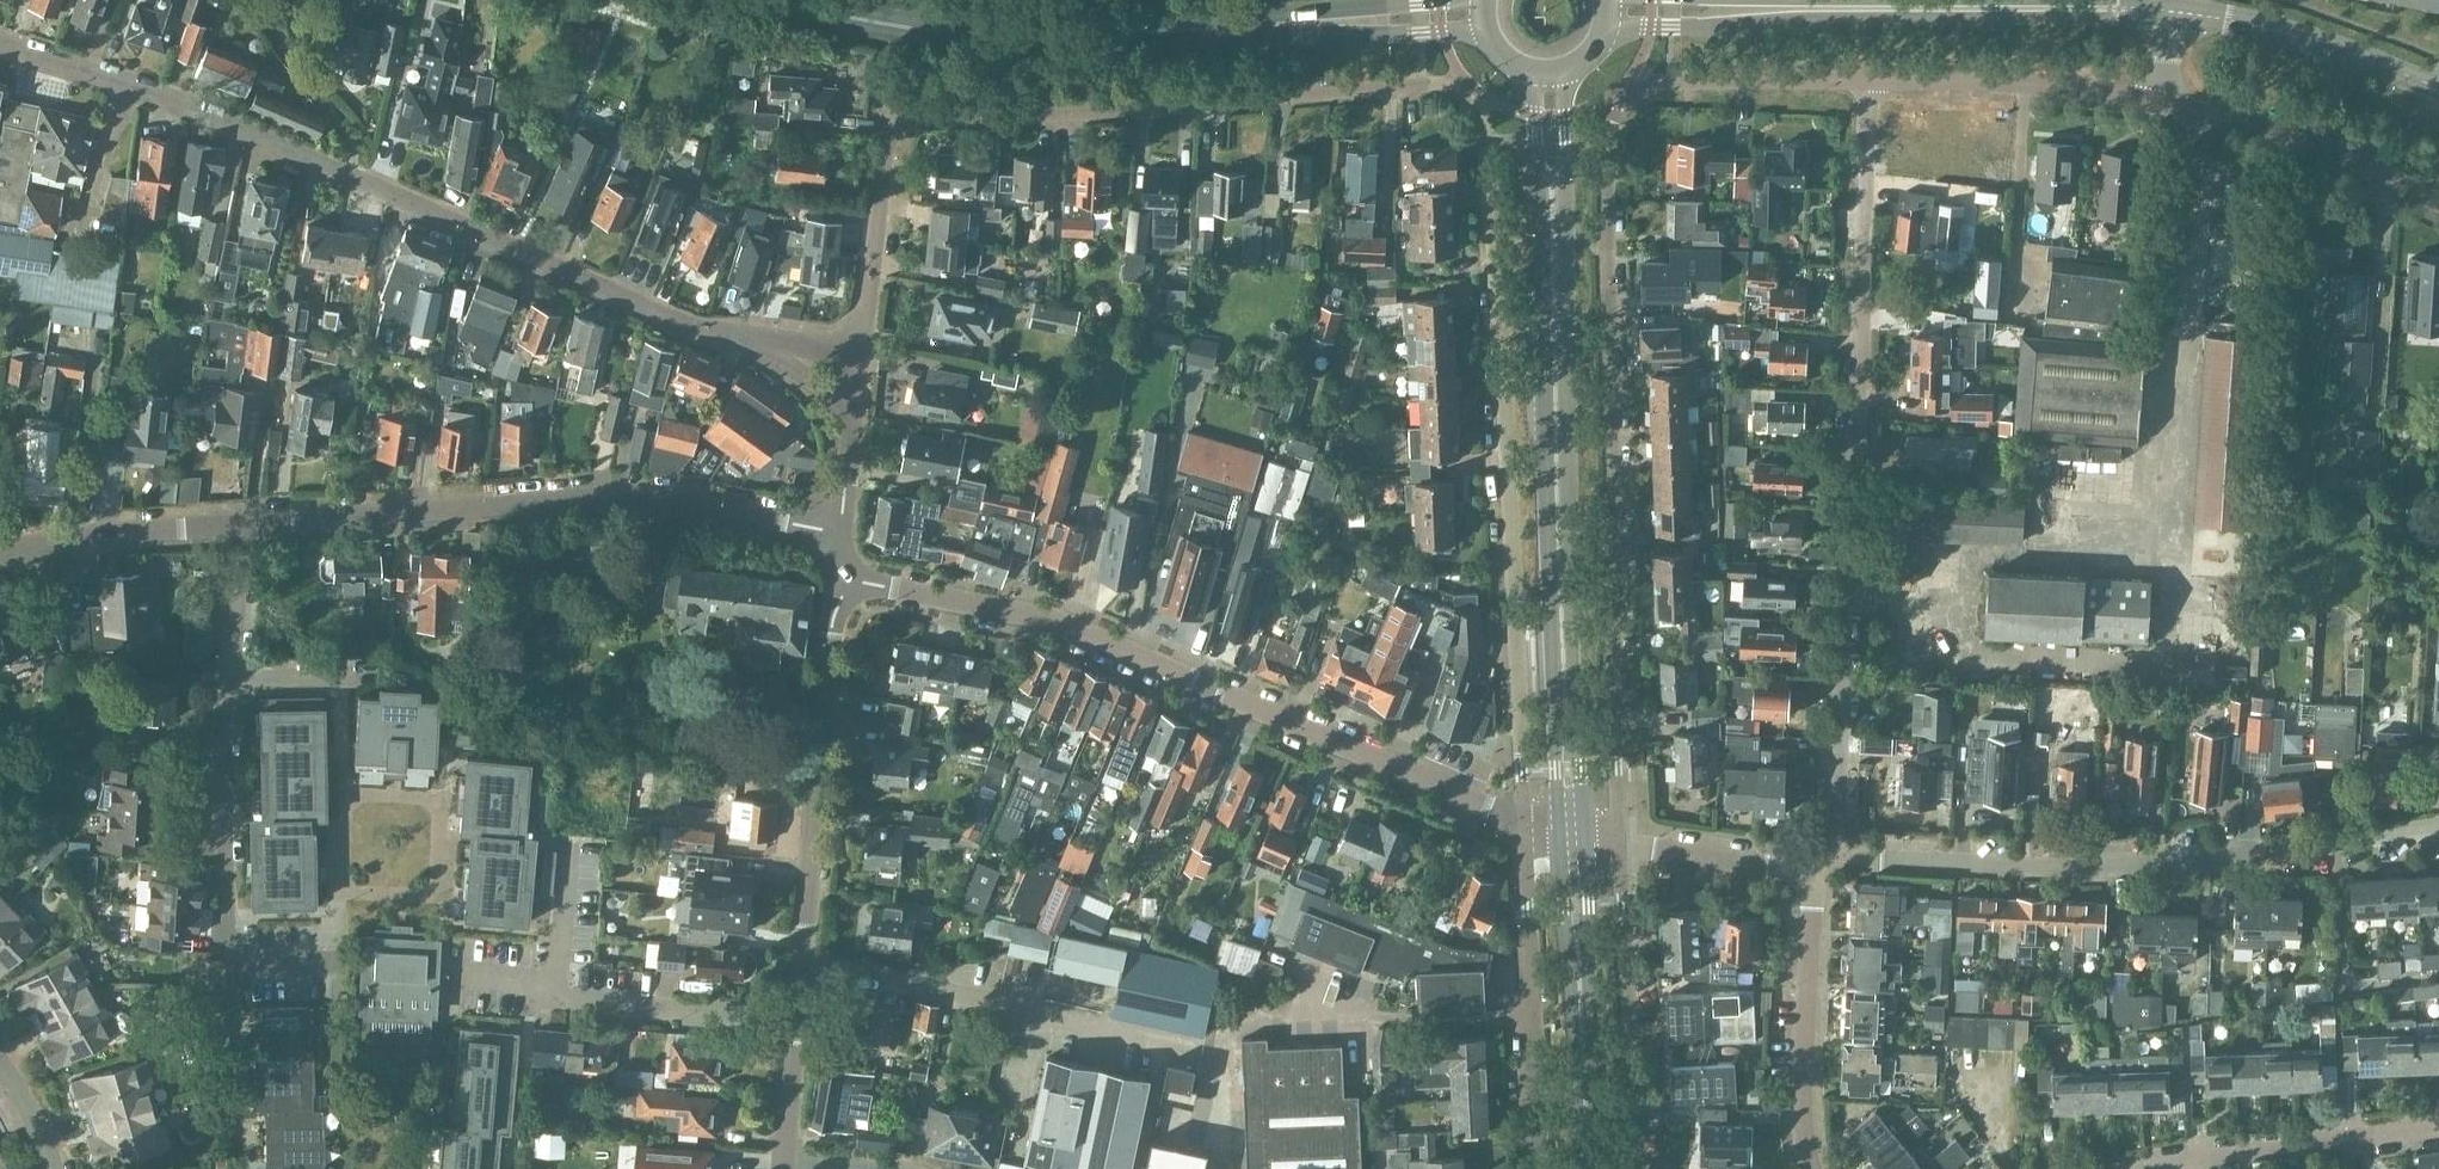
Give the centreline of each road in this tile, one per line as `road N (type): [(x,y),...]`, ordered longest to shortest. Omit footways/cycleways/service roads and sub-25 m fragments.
road 1 (residential): [(864,333),(889,115),(1423,86),(1471,99),(1486,139),(1524,825)]
road 2 (residential): [(843,533),(660,497),(0,551)]
road 3 (residential): [(768,354),(365,183),(0,41)]
road 4 (residential): [(1834,859),(1863,81)]
road 5 (residential): [(1524,825),(1044,616),(840,585)]
road 6 (residential): [(1616,841),(1605,231),(1612,119)]
road 7 (secondary): [(1573,836),(1554,217)]
road 8 (residential): [(1834,859),(2068,868),(2438,828)]
road 9 (residential): [(789,1168),(840,585)]
road 10 (secondary): [(1150,34),(919,31),(776,0)]
road 11 (tertiary): [(1820,10),(2172,12)]
road 12 (residential): [(1524,825),(1543,1168)]
road 13 (secondary): [(1150,34),(1489,30)]
road 14 (secondary): [(1592,1168),(1573,836)]
road 15 (residential): [(1644,1168),(1616,841)]
road 16 (residential): [(2438,201),(2156,100)]
road 17 (secondary): [(1446,0),(1150,34)]
road 18 (residential): [(1813,1168),(1803,1092),(1813,873)]
road 19 (residential): [(2156,100),(2034,80),(1863,81)]
road 20 (residential): [(2158,1168),(2232,1150),(2438,1126)]
road 21 (tertiary): [(2438,91),(2305,42),(2172,12)]
road 22 (unclassified): [(1612,119),(1629,91),(1654,81),(1863,81)]
road 23 (tertiary): [(1607,30),(1820,10)]
road 24 (residential): [(1813,873),(1616,841)]
road 25 (secondary): [(1526,69),(1536,157),(1554,217)]
road 26 (secondary): [(1554,217),(1569,70)]
road 27 (residential): [(843,533),(858,404)]
road 28 (residential): [(0,1052),(55,1168)]

